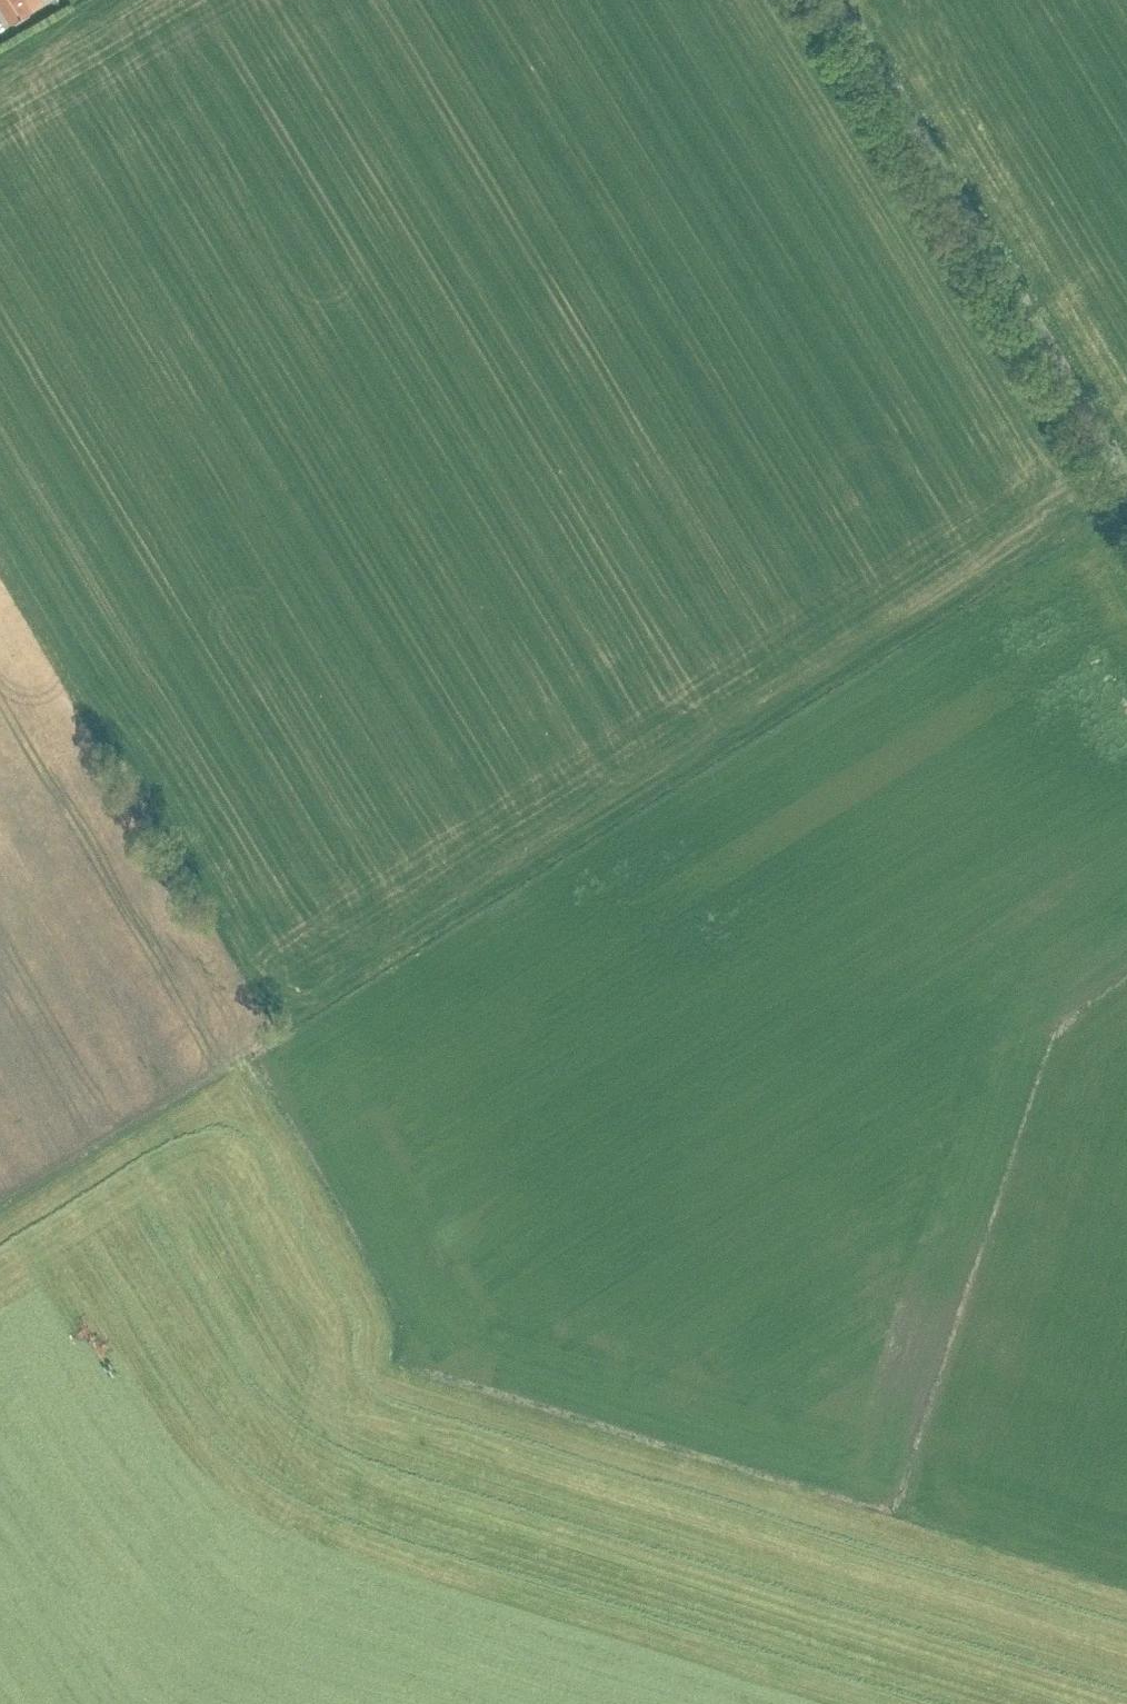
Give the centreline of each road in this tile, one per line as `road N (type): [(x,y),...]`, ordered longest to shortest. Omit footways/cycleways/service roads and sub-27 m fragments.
road 1 (unclassified): [(1126,480),(837,0)]

